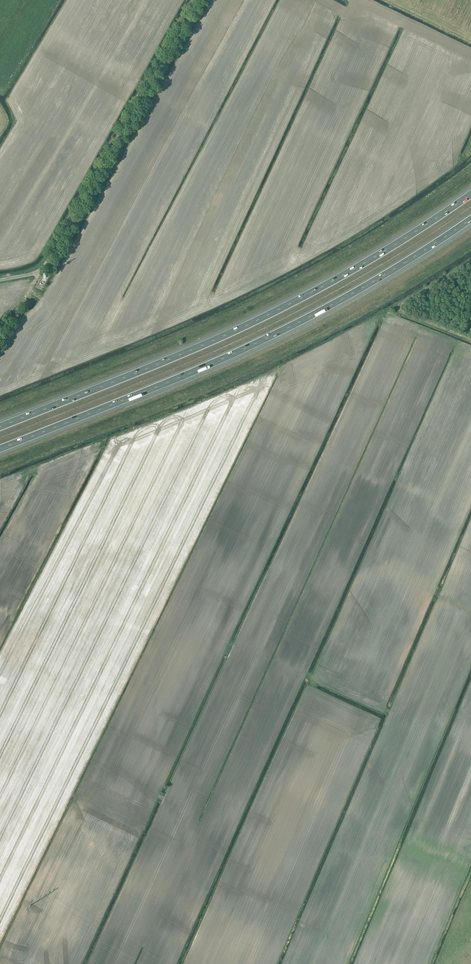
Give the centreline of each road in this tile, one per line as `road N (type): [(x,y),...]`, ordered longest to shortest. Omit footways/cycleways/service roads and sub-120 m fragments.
road 1 (motorway): [(470,194),(264,317),(0,427)]
road 2 (motorway): [(0,449),(256,343),(470,219)]
road 3 (unclassified): [(0,280),(45,264),(196,0)]

